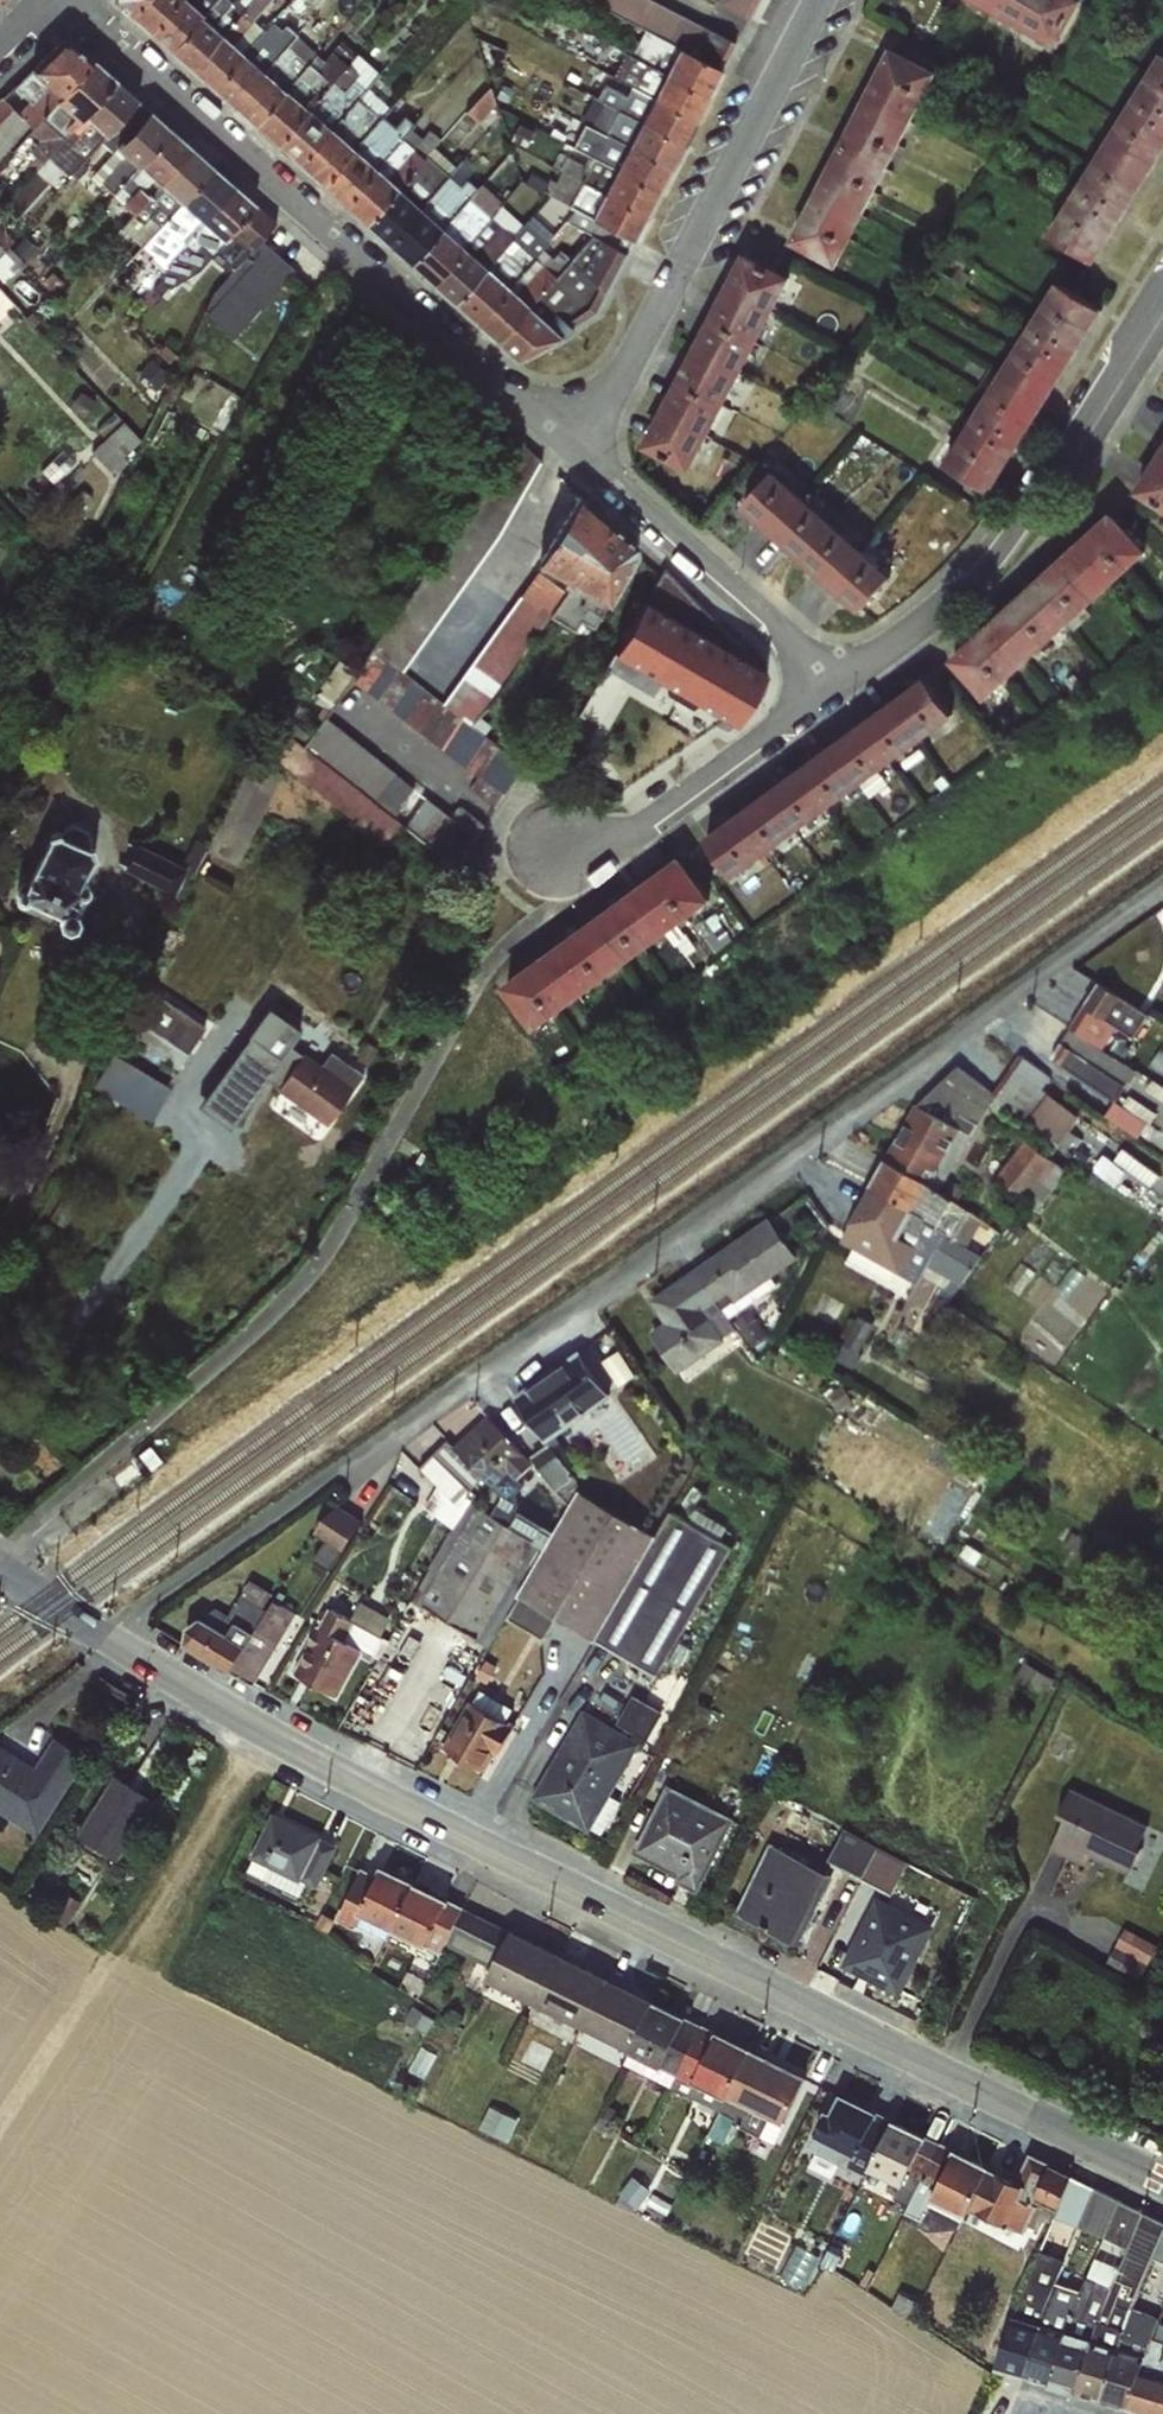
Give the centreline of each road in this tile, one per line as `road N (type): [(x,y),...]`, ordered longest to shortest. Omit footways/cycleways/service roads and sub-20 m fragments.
road 1 (residential): [(1162,882),(104,1635)]
road 2 (tertiary): [(1162,2180),(257,1731),(104,1635)]
road 3 (residential): [(73,0),(588,458)]
road 4 (residential): [(1162,292),(1066,450),(973,570),(828,686)]
road 5 (residential): [(588,458),(829,0)]
road 6 (residential): [(588,458),(828,686)]
road 7 (residential): [(828,686),(664,810),(578,843)]
road 8 (track): [(120,1964),(257,1731)]
road 9 (tertiary): [(104,1635),(0,1570)]

